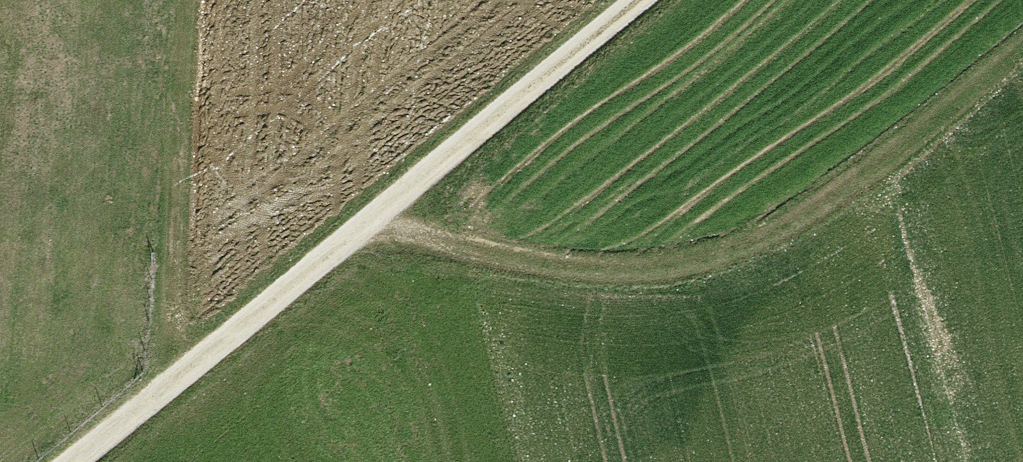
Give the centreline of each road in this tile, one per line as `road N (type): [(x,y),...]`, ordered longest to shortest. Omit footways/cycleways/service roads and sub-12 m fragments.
road 1 (track): [(81,461),(649,0)]
road 2 (track): [(998,79),(800,228),(690,284),(596,286),(460,265),(382,222)]
road 3 (track): [(202,0),(166,395)]

